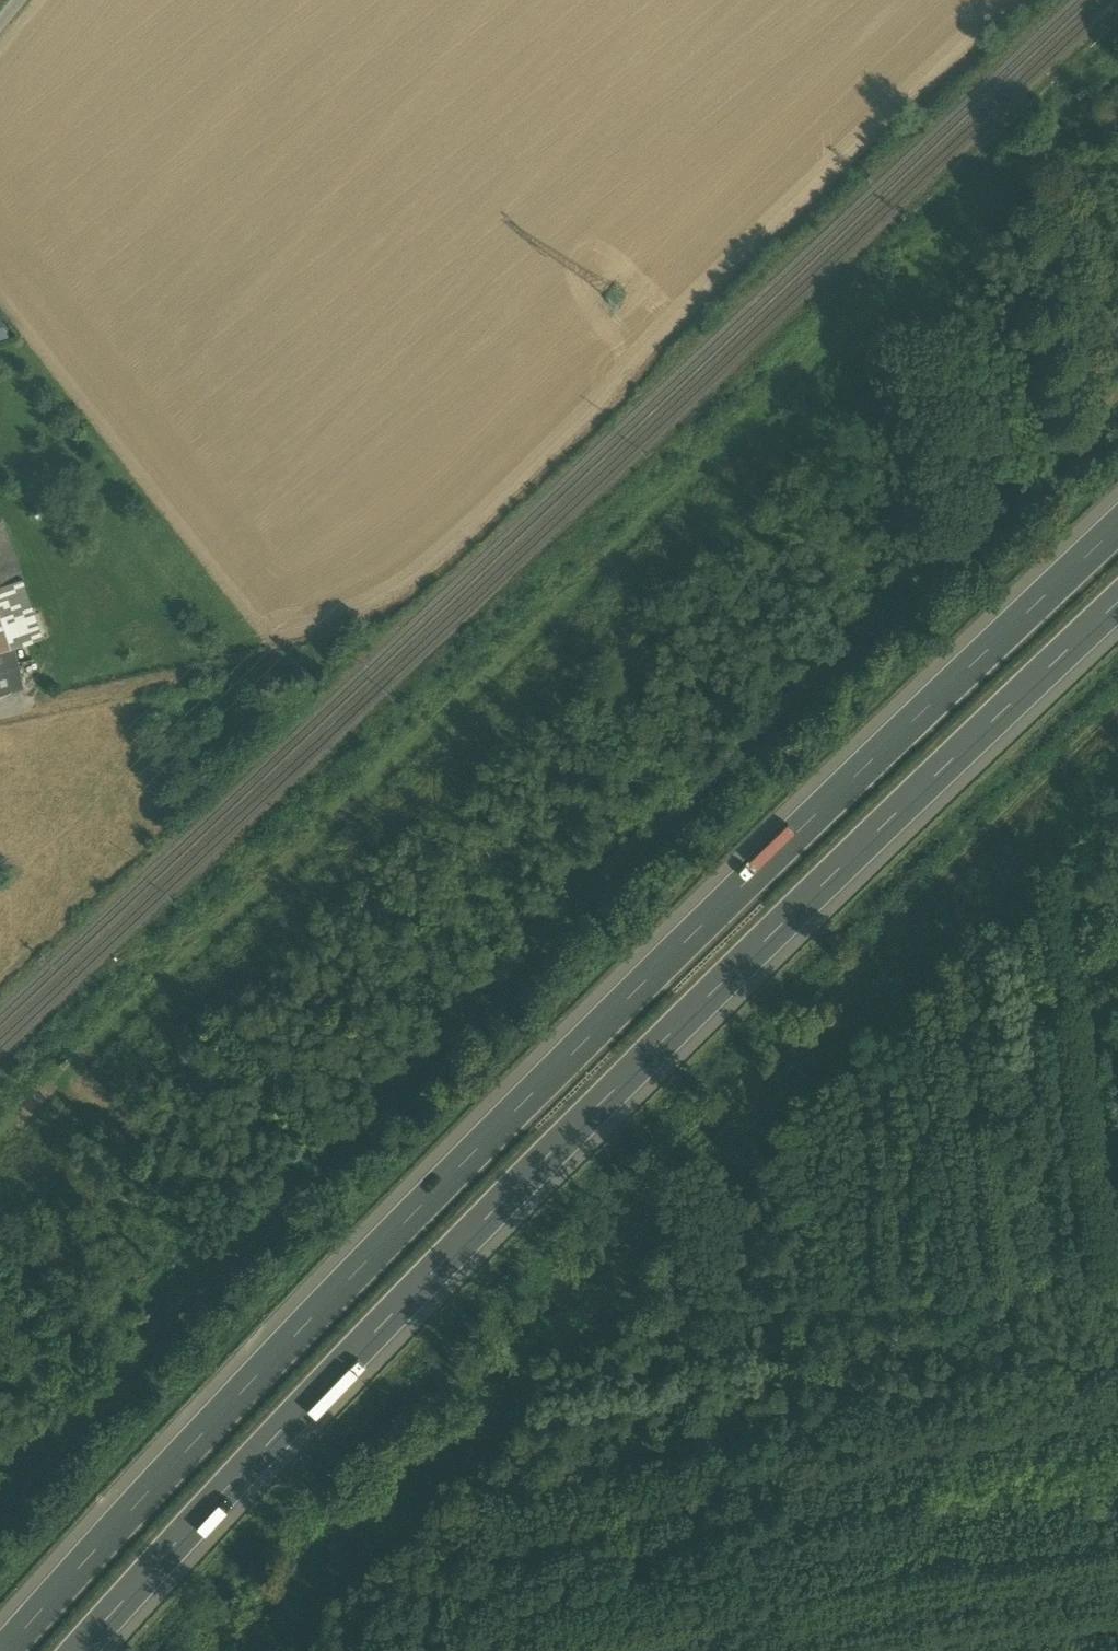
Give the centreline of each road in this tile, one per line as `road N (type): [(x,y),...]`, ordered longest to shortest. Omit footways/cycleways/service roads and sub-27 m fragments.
road 1 (motorway): [(1117,520),(303,1315),(0,1644)]
road 2 (track): [(0,1509),(250,1248),(1117,387)]
road 3 (motorway): [(64,1650),(310,1387),(863,829),(1117,588)]

